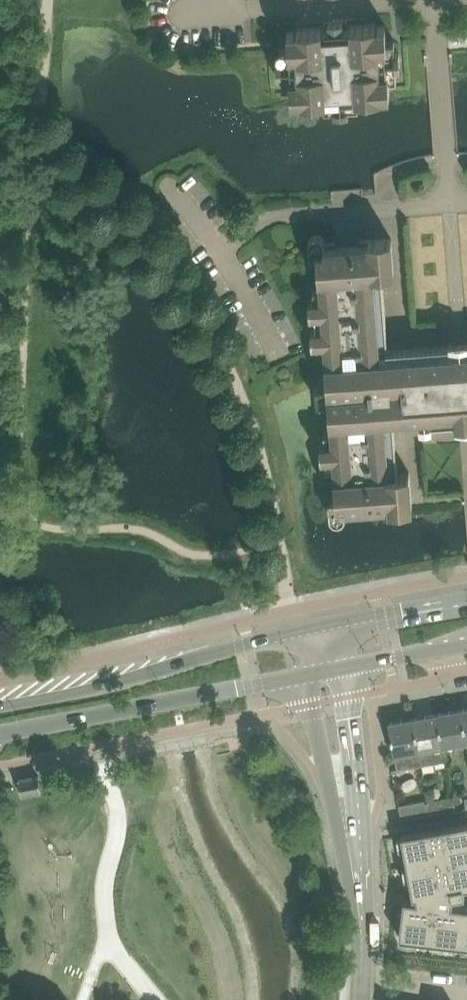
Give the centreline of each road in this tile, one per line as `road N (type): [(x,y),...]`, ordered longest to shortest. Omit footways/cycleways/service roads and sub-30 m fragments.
road 1 (secondary): [(314,630),(0,697)]
road 2 (secondary): [(0,738),(306,678)]
road 3 (residential): [(220,252),(268,221),(449,204)]
road 4 (residential): [(449,204),(435,0)]
road 5 (residential): [(362,979),(347,823)]
road 6 (secondary): [(466,600),(314,630)]
road 7 (residential): [(347,823),(353,747),(339,672)]
road 8 (residential): [(306,678),(347,823)]
road 9 (residential): [(383,0),(235,10)]

